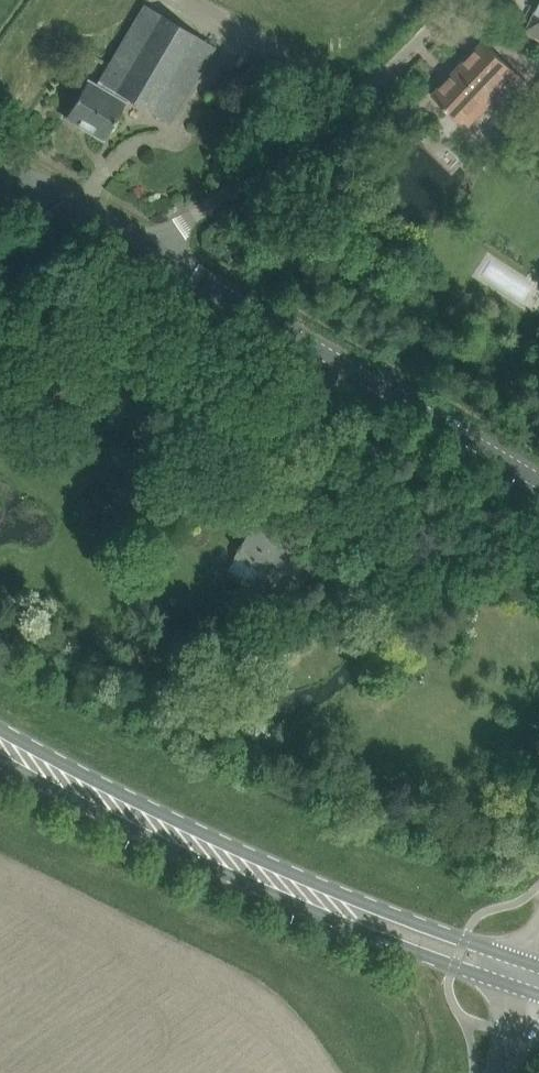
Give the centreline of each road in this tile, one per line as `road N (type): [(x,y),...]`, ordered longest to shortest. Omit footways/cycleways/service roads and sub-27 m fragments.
road 1 (secondary): [(522,974),(289,886),(0,743)]
road 2 (unclassified): [(538,479),(148,246)]
road 3 (unclassified): [(148,246),(340,114),(459,0)]
road 4 (unclassified): [(148,246),(77,205),(0,178)]

